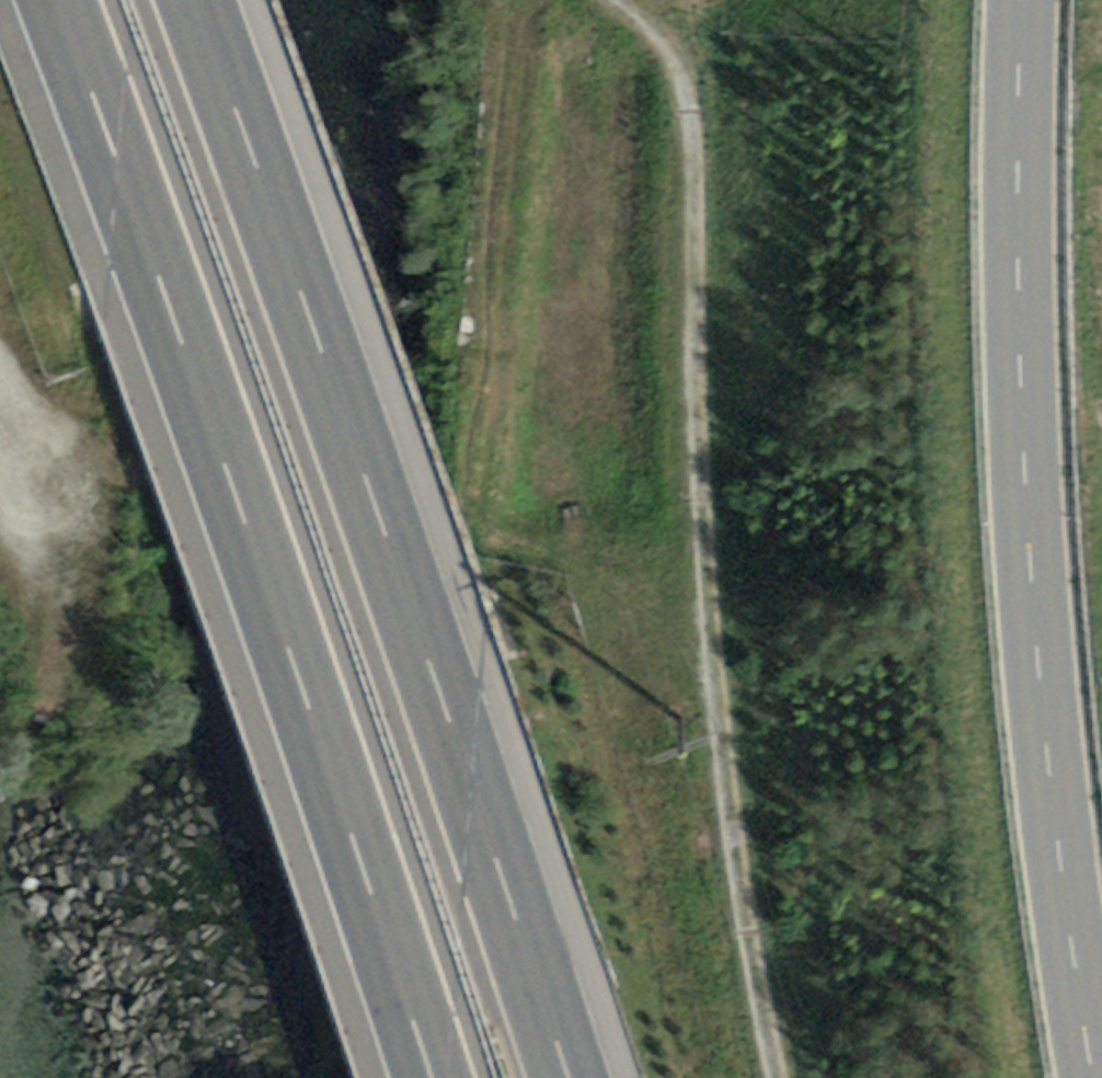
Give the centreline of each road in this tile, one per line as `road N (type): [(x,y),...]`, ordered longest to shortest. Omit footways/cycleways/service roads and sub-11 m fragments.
road 1 (motorway): [(571,1077),(196,0)]
road 2 (motorway): [(54,0),(247,534),(428,1077)]
road 3 (track): [(786,1077),(728,693),(684,61),(606,0)]
road 4 (primary): [(1097,1077),(1040,646),(1018,140),(1023,0)]

